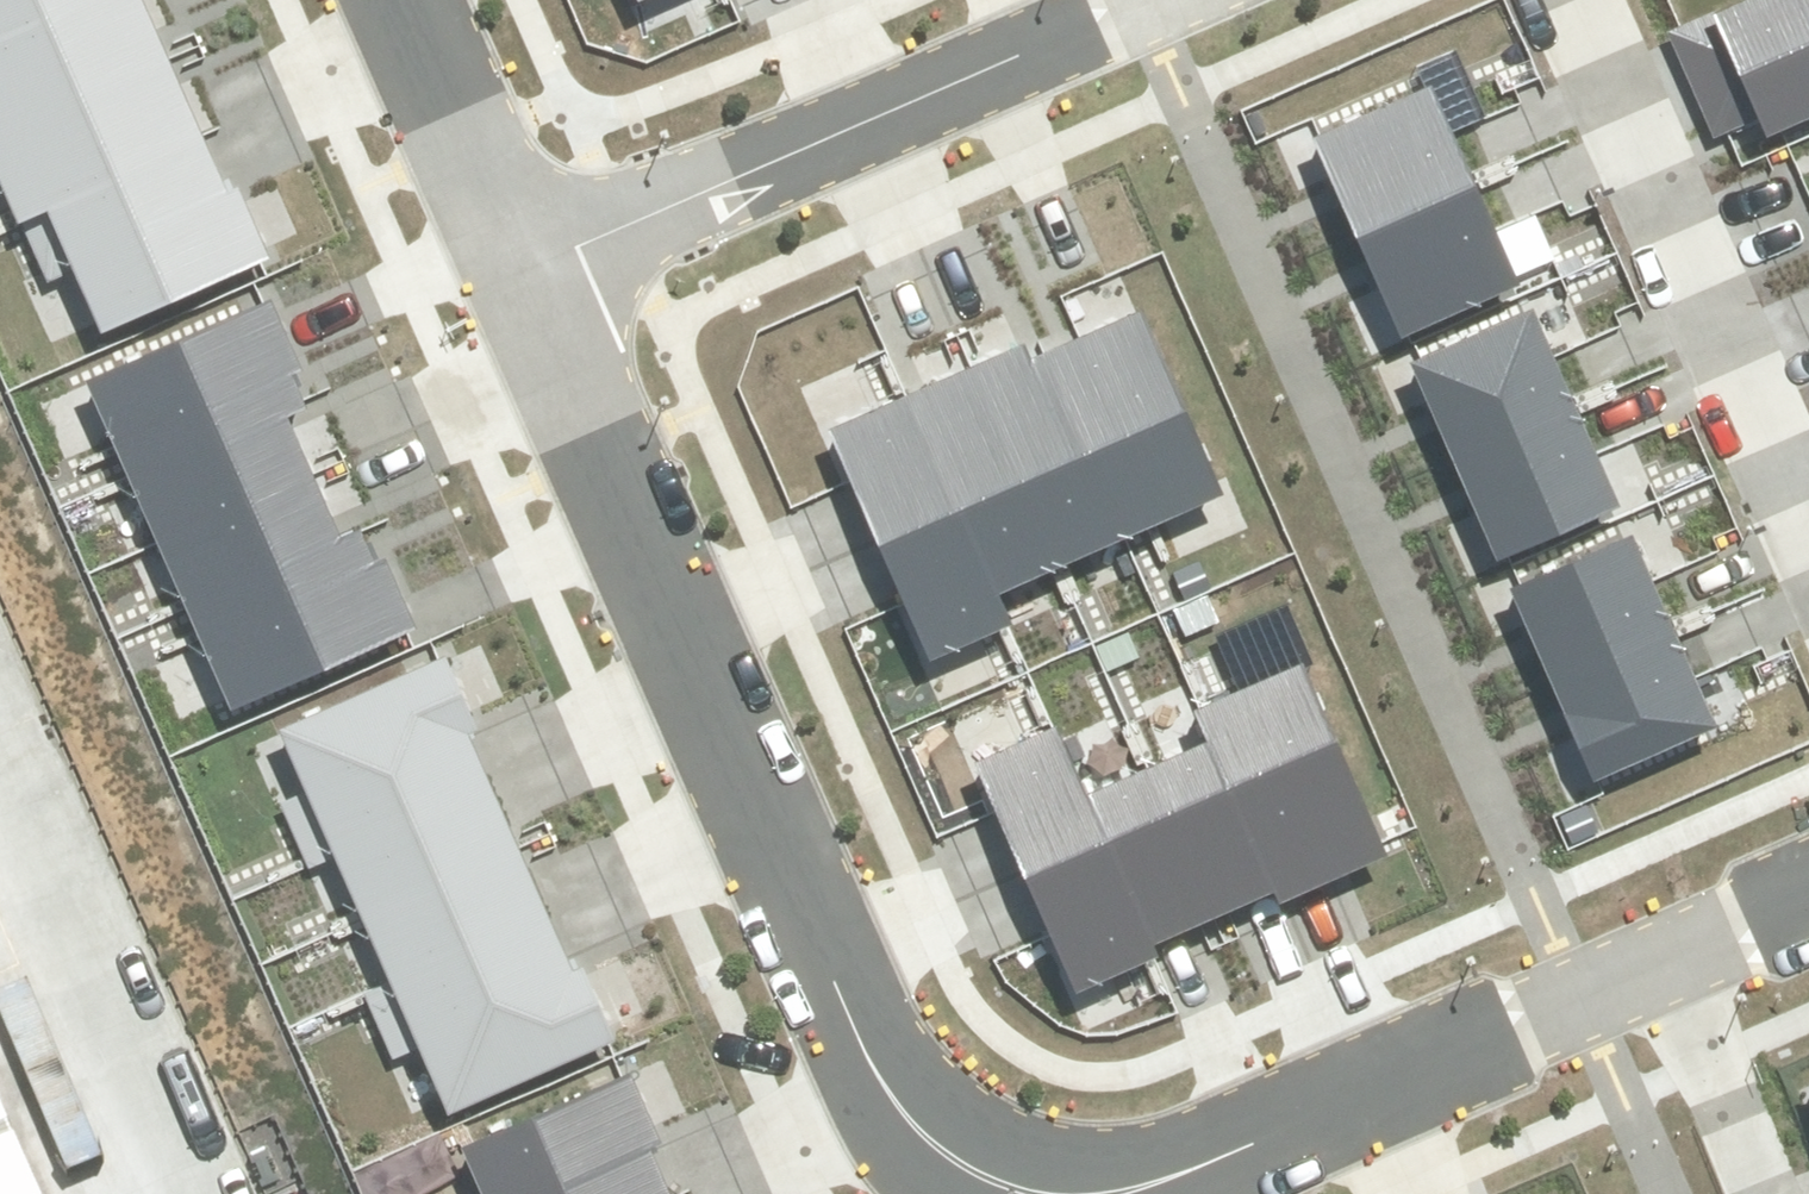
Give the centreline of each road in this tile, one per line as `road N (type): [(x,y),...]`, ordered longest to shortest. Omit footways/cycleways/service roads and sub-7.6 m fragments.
road 1 (residential): [(531,265),(868,1060),(922,1133),(965,1167),(1019,1191)]
road 2 (residential): [(531,265),(1139,0)]
road 3 (residential): [(1095,1193),(1170,1177),(1282,1131),(1672,954)]
road 4 (residential): [(1593,0),(1808,489)]
road 5 (residential): [(409,0),(531,265)]
road 6 (residential): [(1672,954),(1770,1193)]
road 7 (residential): [(1672,954),(1808,896)]

